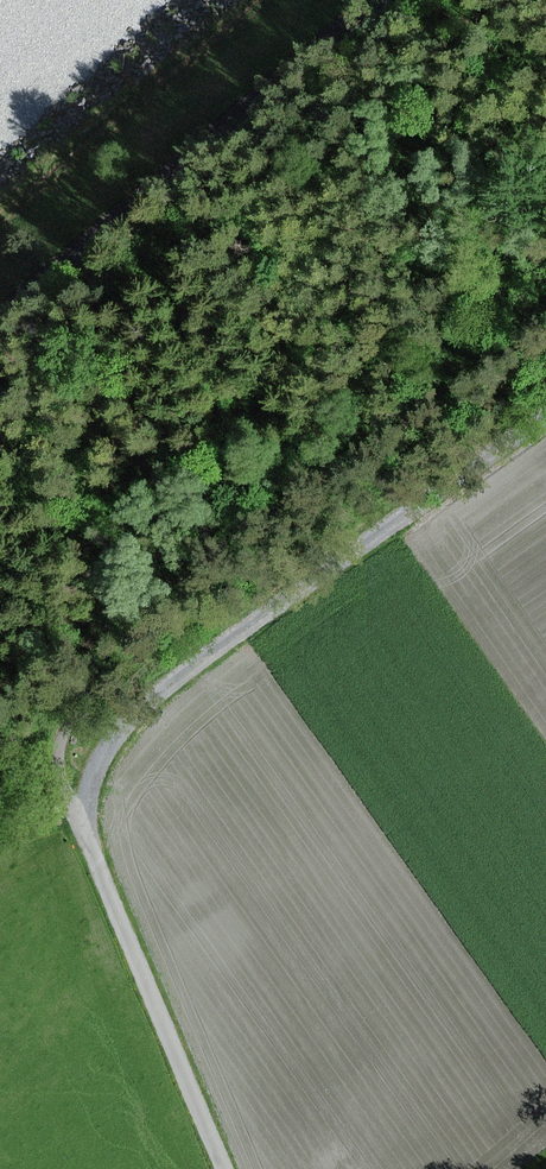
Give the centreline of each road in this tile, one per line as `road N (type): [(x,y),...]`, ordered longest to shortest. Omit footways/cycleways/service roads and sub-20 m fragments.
road 1 (track): [(545,415),(112,729),(89,795),(92,823)]
road 2 (unclassified): [(92,823),(232,1168)]
road 3 (track): [(0,238),(286,0)]

